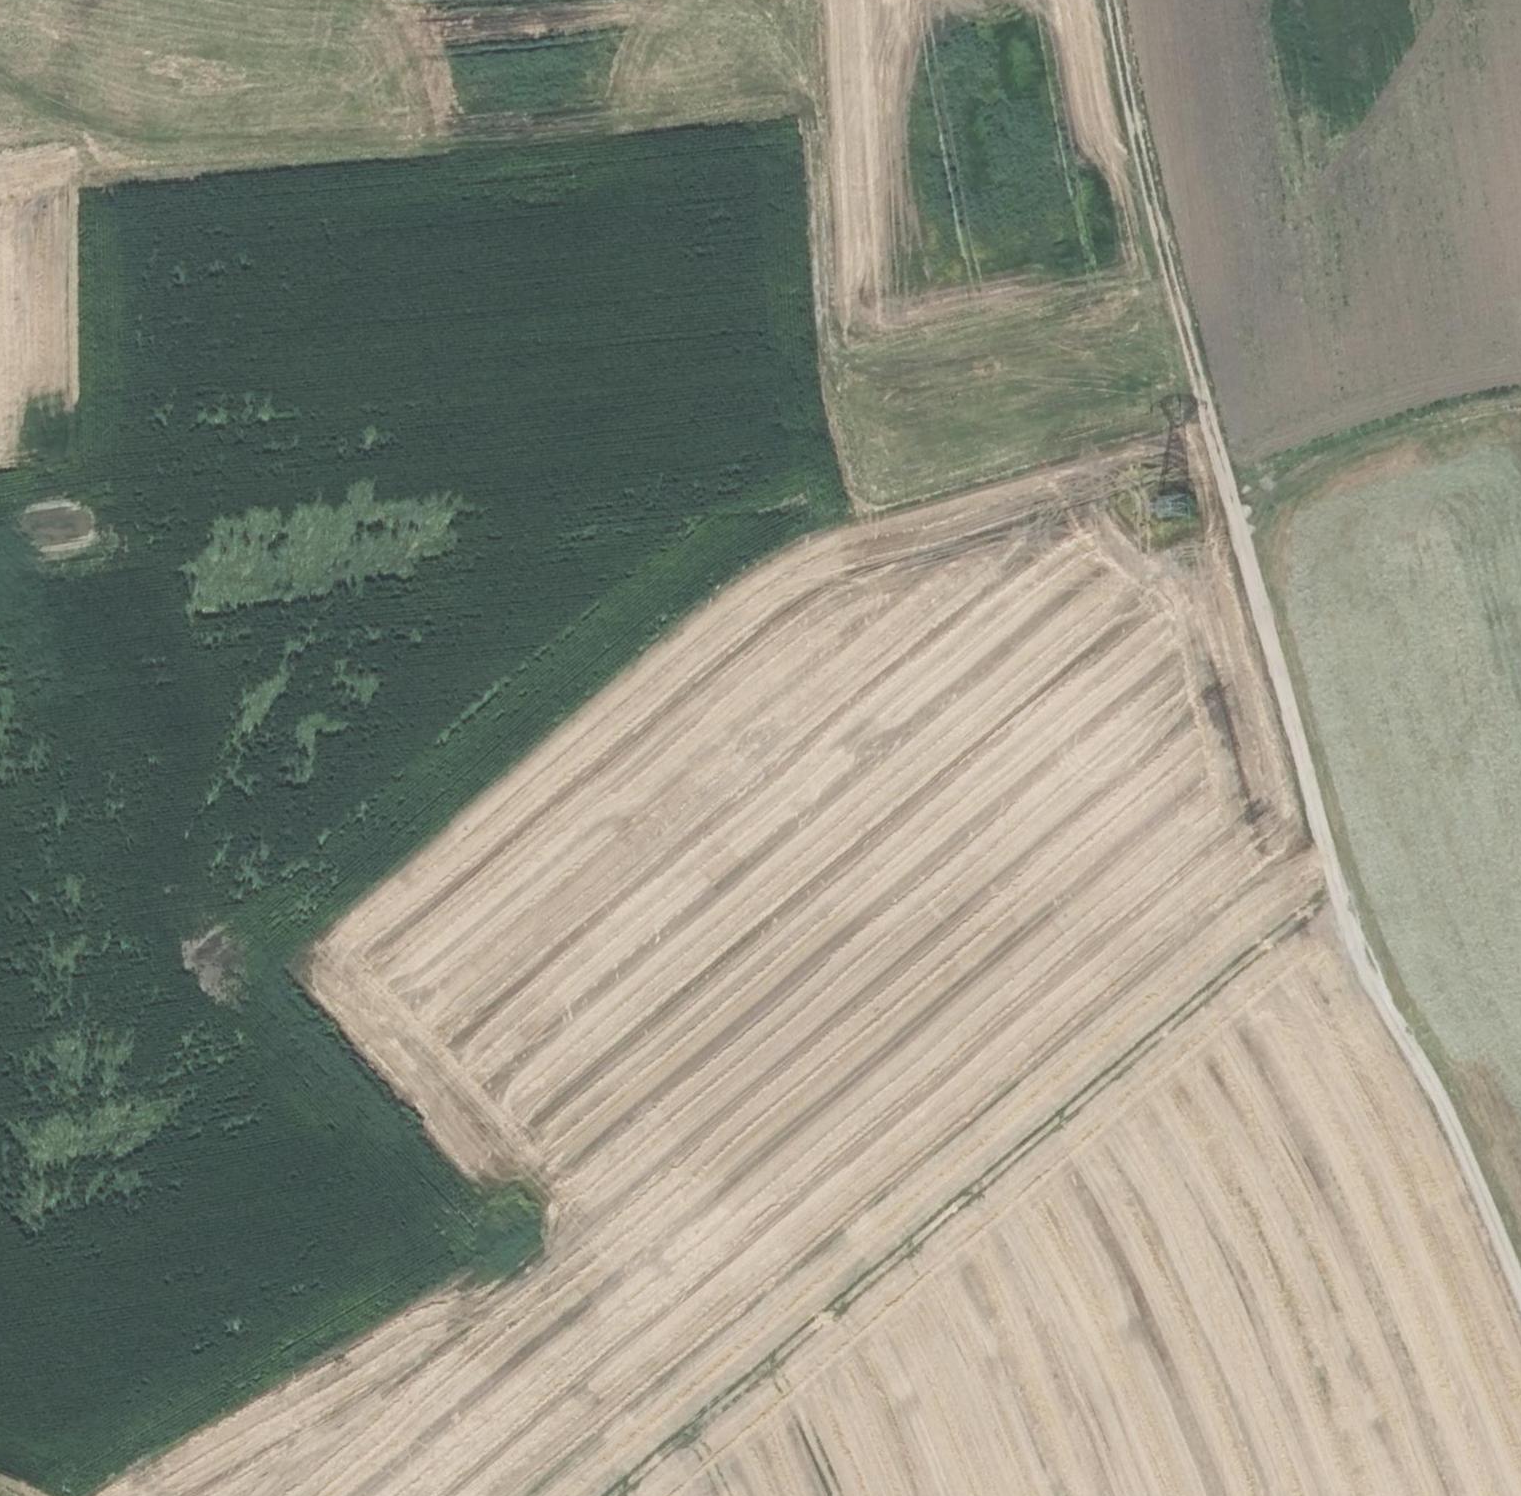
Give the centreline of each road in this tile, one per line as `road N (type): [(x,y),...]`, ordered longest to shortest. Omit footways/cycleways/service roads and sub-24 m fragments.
road 1 (track): [(1107,0),(1205,429),(1334,888),(1469,1160),(1520,1293)]

